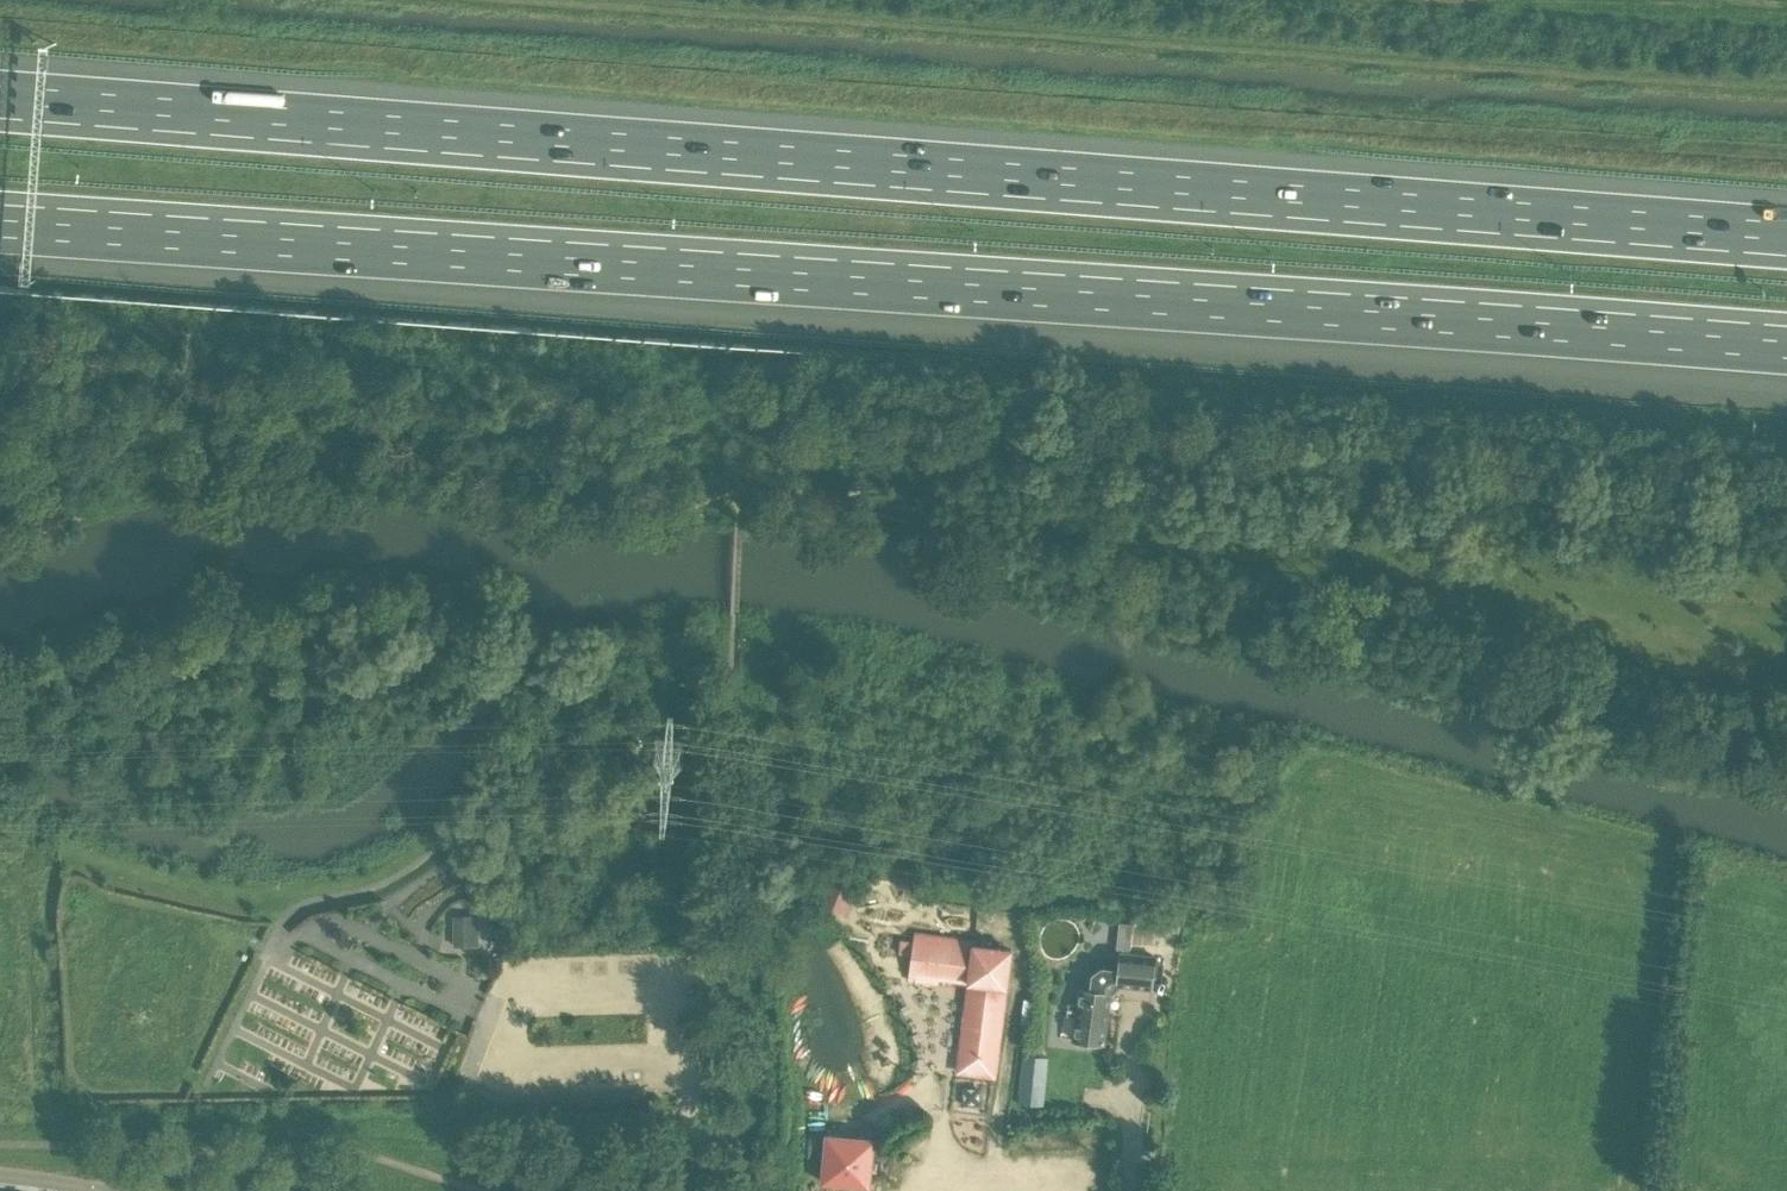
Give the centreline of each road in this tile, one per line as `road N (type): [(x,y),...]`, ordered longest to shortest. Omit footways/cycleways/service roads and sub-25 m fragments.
road 1 (motorway): [(1786,238),(0,103)]
road 2 (motorway): [(0,220),(1786,343)]
road 3 (track): [(1786,77),(571,0)]
road 4 (track): [(696,988),(701,626)]

